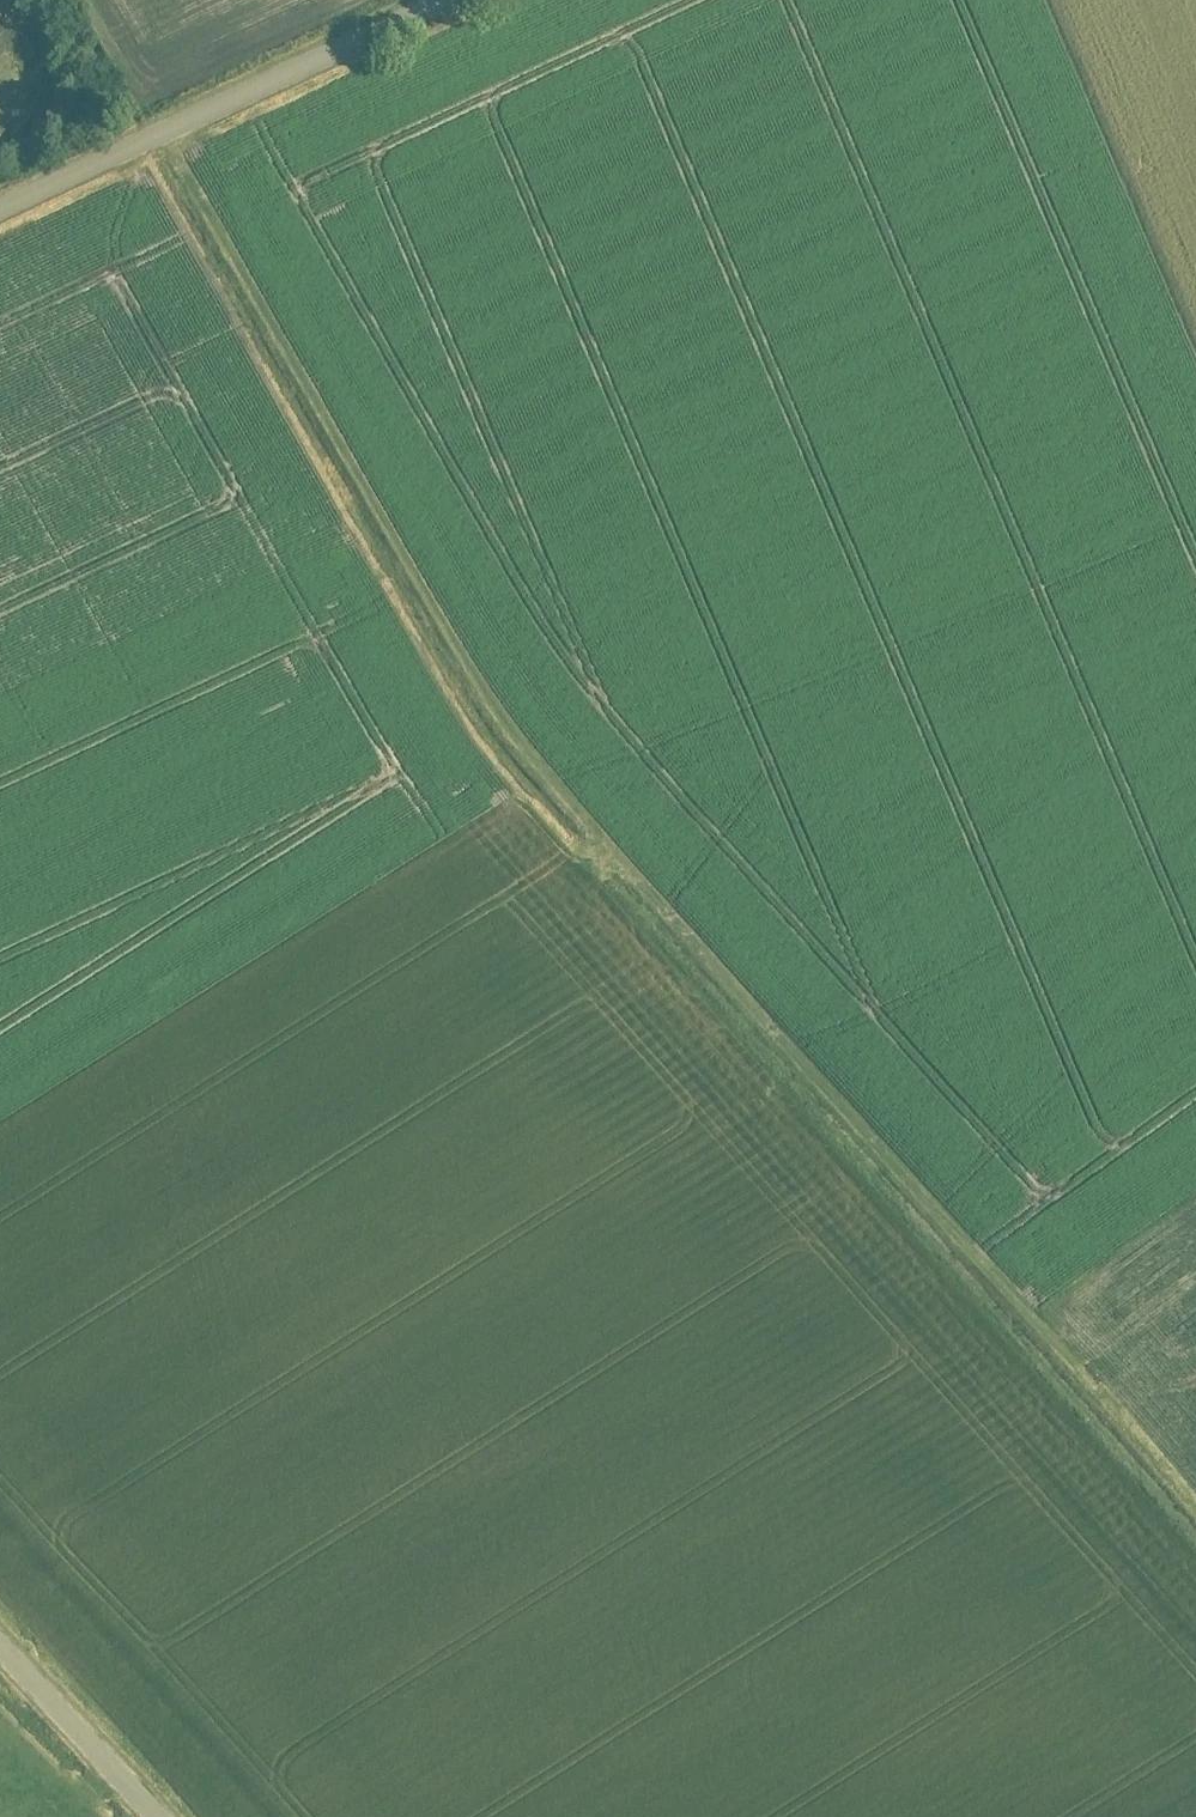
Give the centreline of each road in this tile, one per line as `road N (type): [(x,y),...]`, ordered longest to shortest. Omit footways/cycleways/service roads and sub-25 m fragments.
road 1 (unclassified): [(0,207),(443,0)]
road 2 (unclassified): [(164,1816),(0,1639)]

